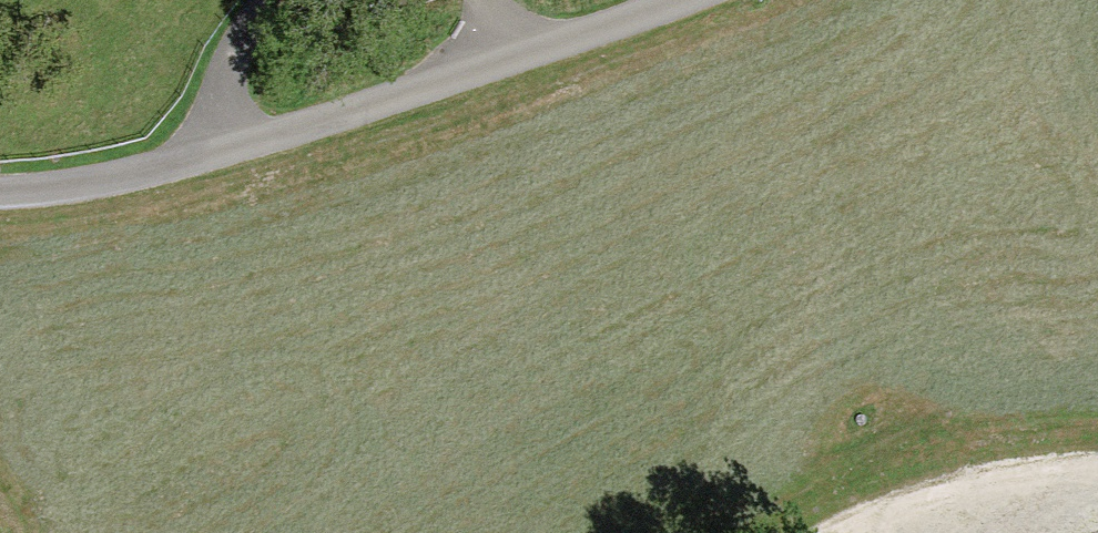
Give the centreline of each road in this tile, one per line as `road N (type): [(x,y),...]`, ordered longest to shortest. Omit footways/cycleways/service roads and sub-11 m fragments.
road 1 (unclassified): [(0,202),(228,150),(674,0)]
road 2 (track): [(862,532),(953,494),(1097,475)]
road 3 (track): [(268,0),(225,97),(228,150)]

